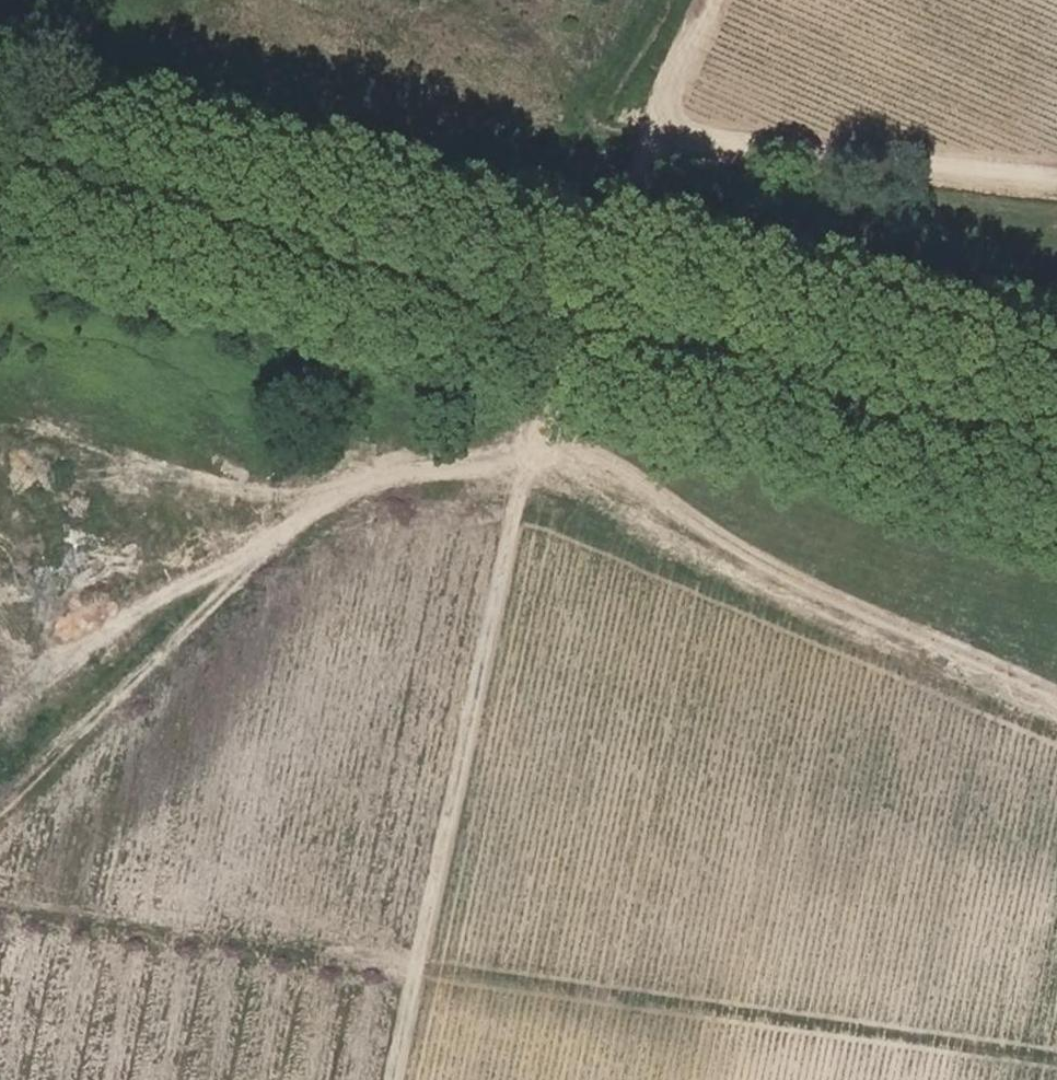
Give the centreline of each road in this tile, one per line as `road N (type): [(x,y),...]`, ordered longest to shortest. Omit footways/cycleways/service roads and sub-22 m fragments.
road 1 (track): [(0,815),(325,501),(390,475),(535,449),(723,569),(1056,718)]
road 2 (track): [(0,215),(565,308),(712,0)]
road 3 (track): [(565,308),(396,1079)]
road 4 (track): [(422,967),(1056,1061)]
road 5 (track): [(1056,182),(651,140)]

